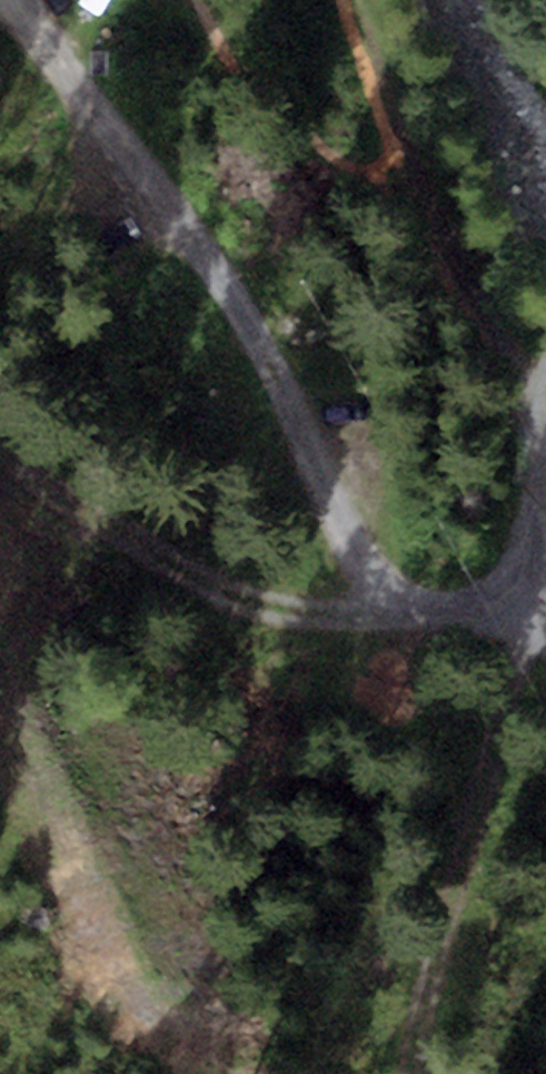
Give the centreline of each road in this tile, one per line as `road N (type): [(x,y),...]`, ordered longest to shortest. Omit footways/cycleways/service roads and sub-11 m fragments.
road 1 (track): [(526,607),(403,613),(182,223),(10,0)]
road 2 (track): [(526,607),(423,1009),(417,1073)]
road 3 (track): [(403,613),(265,609),(54,500),(0,439)]

